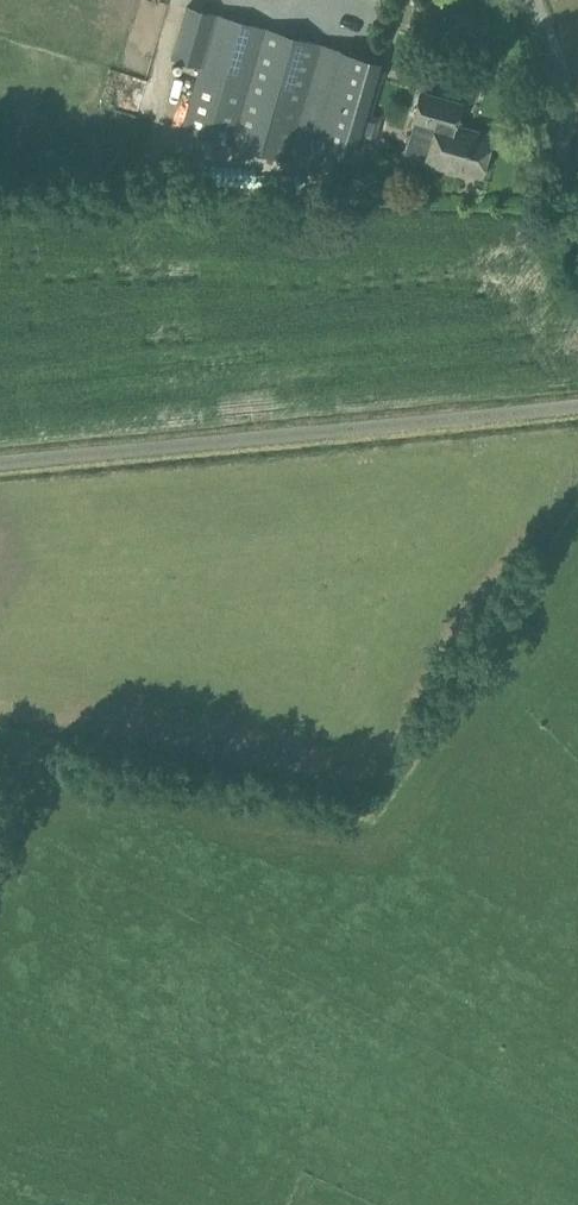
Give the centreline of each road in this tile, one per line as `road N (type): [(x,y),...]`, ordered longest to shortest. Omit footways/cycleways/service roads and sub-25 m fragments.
road 1 (unclassified): [(0,465),(577,406)]
road 2 (unclassified): [(532,0),(561,68),(560,196),(577,235)]

